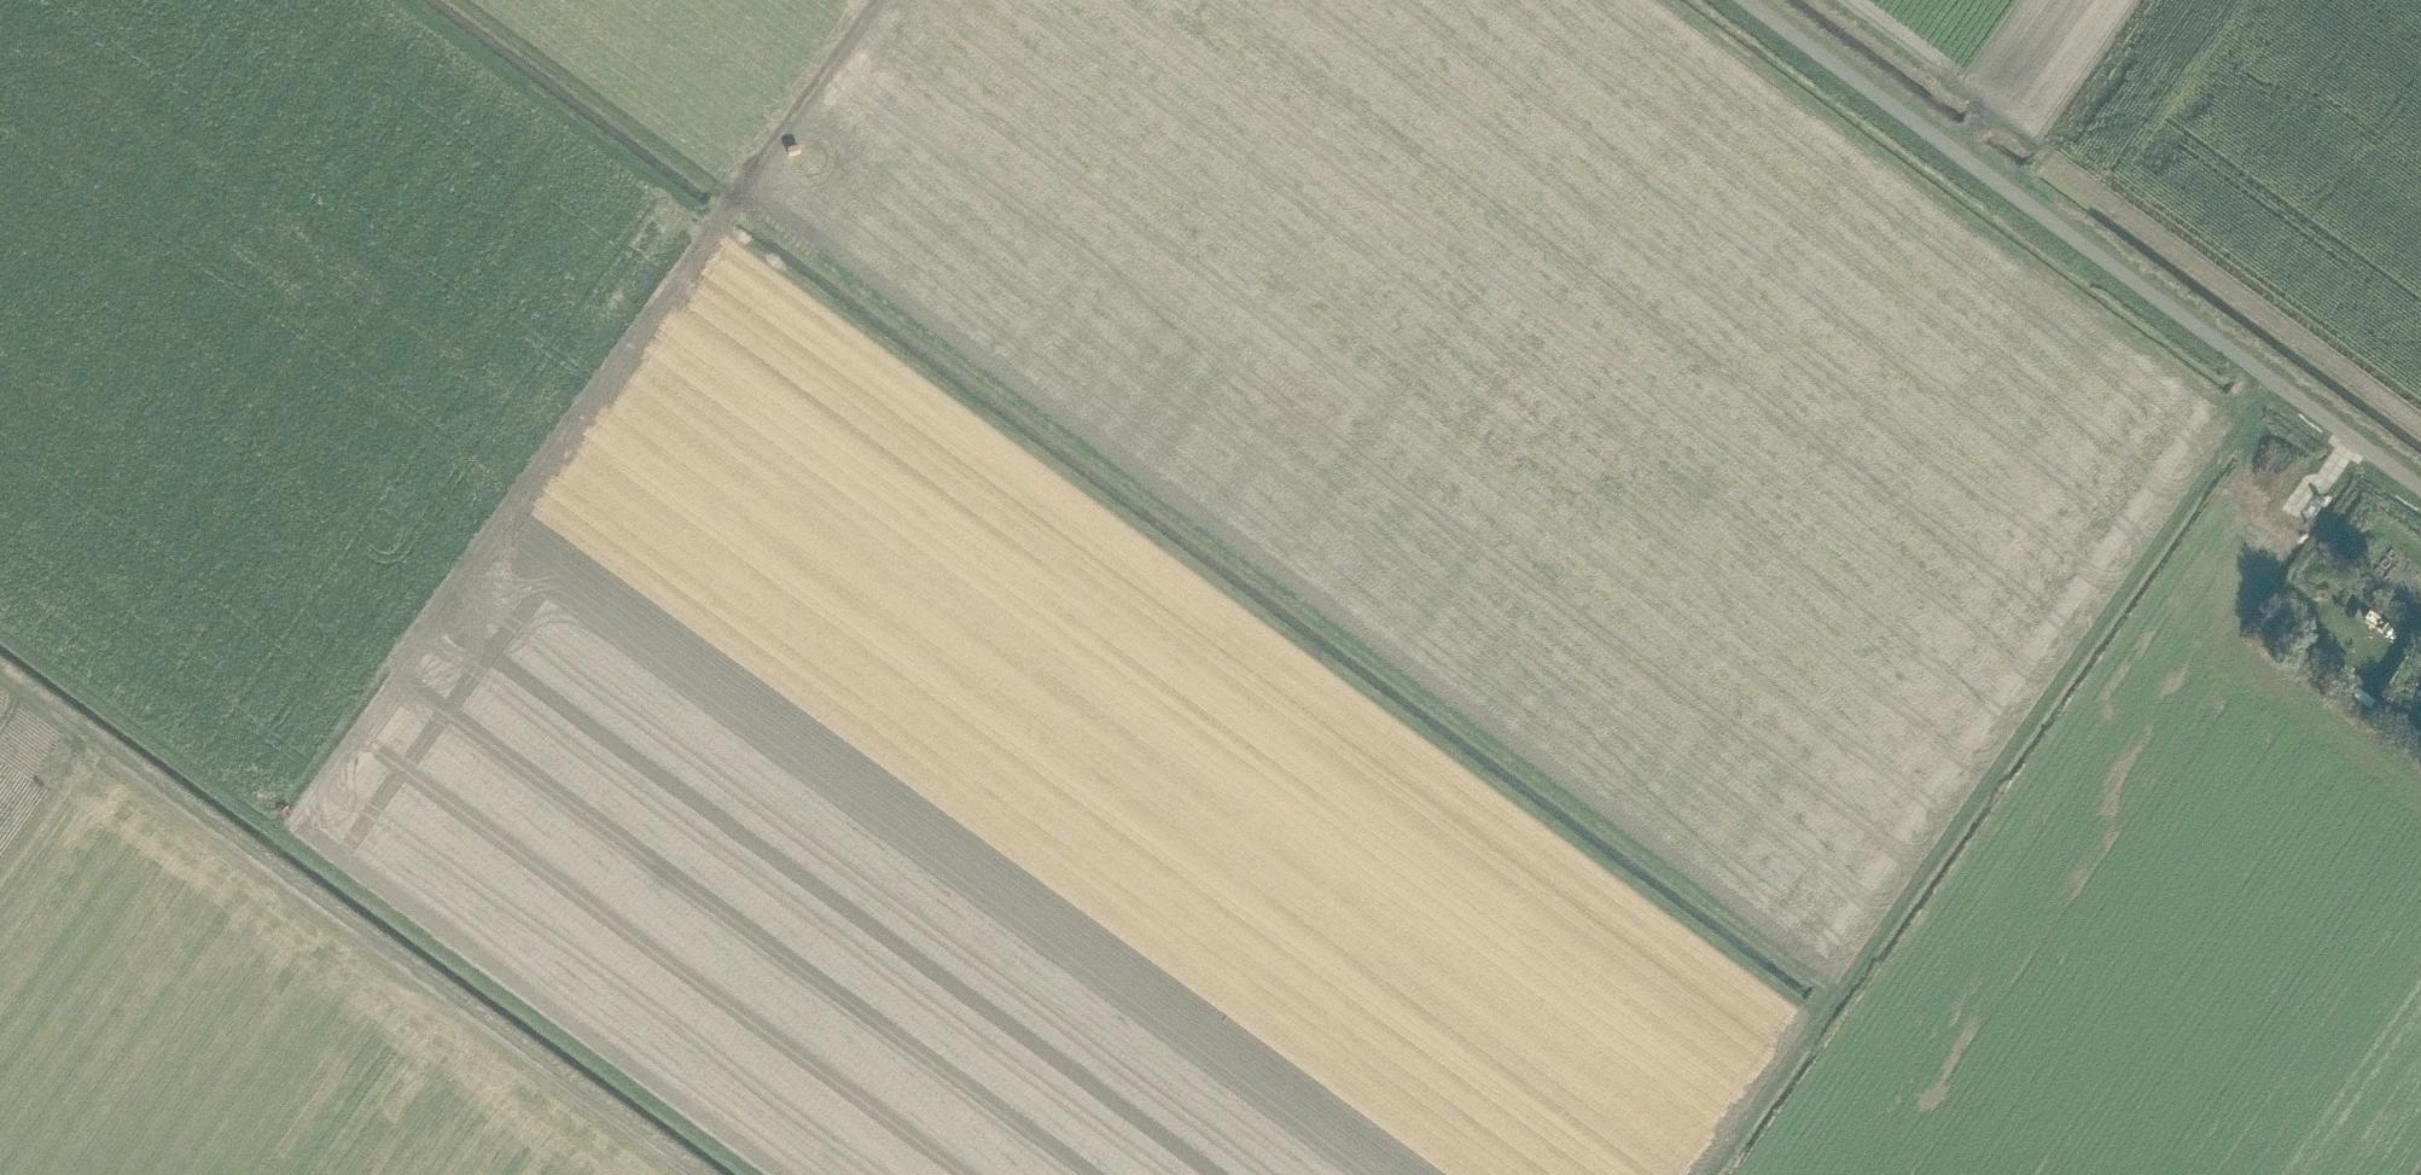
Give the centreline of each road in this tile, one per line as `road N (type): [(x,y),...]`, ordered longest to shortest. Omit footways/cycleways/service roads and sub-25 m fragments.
road 1 (unclassified): [(2420,489),(1745,0)]

